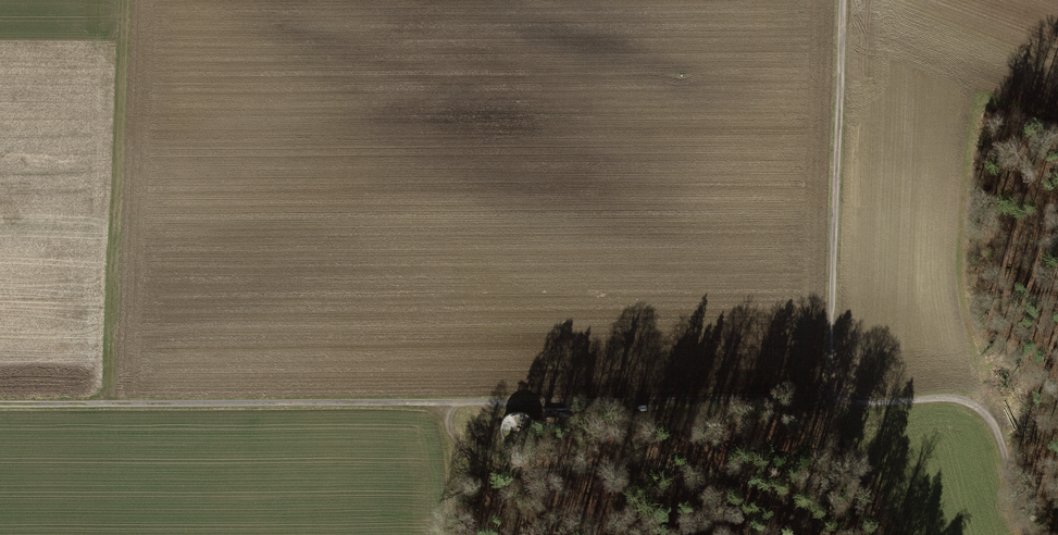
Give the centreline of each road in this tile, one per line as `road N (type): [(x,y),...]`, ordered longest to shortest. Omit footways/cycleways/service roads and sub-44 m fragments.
road 1 (track): [(0,402),(842,395)]
road 2 (track): [(1028,534),(1000,429),(971,397),(859,405),(842,395),(844,0)]
road 3 (track): [(447,402),(447,426),(458,441),(491,464),(517,472),(675,466),(719,475),(807,516),(822,534)]
road 4 (track): [(110,401),(125,0)]

